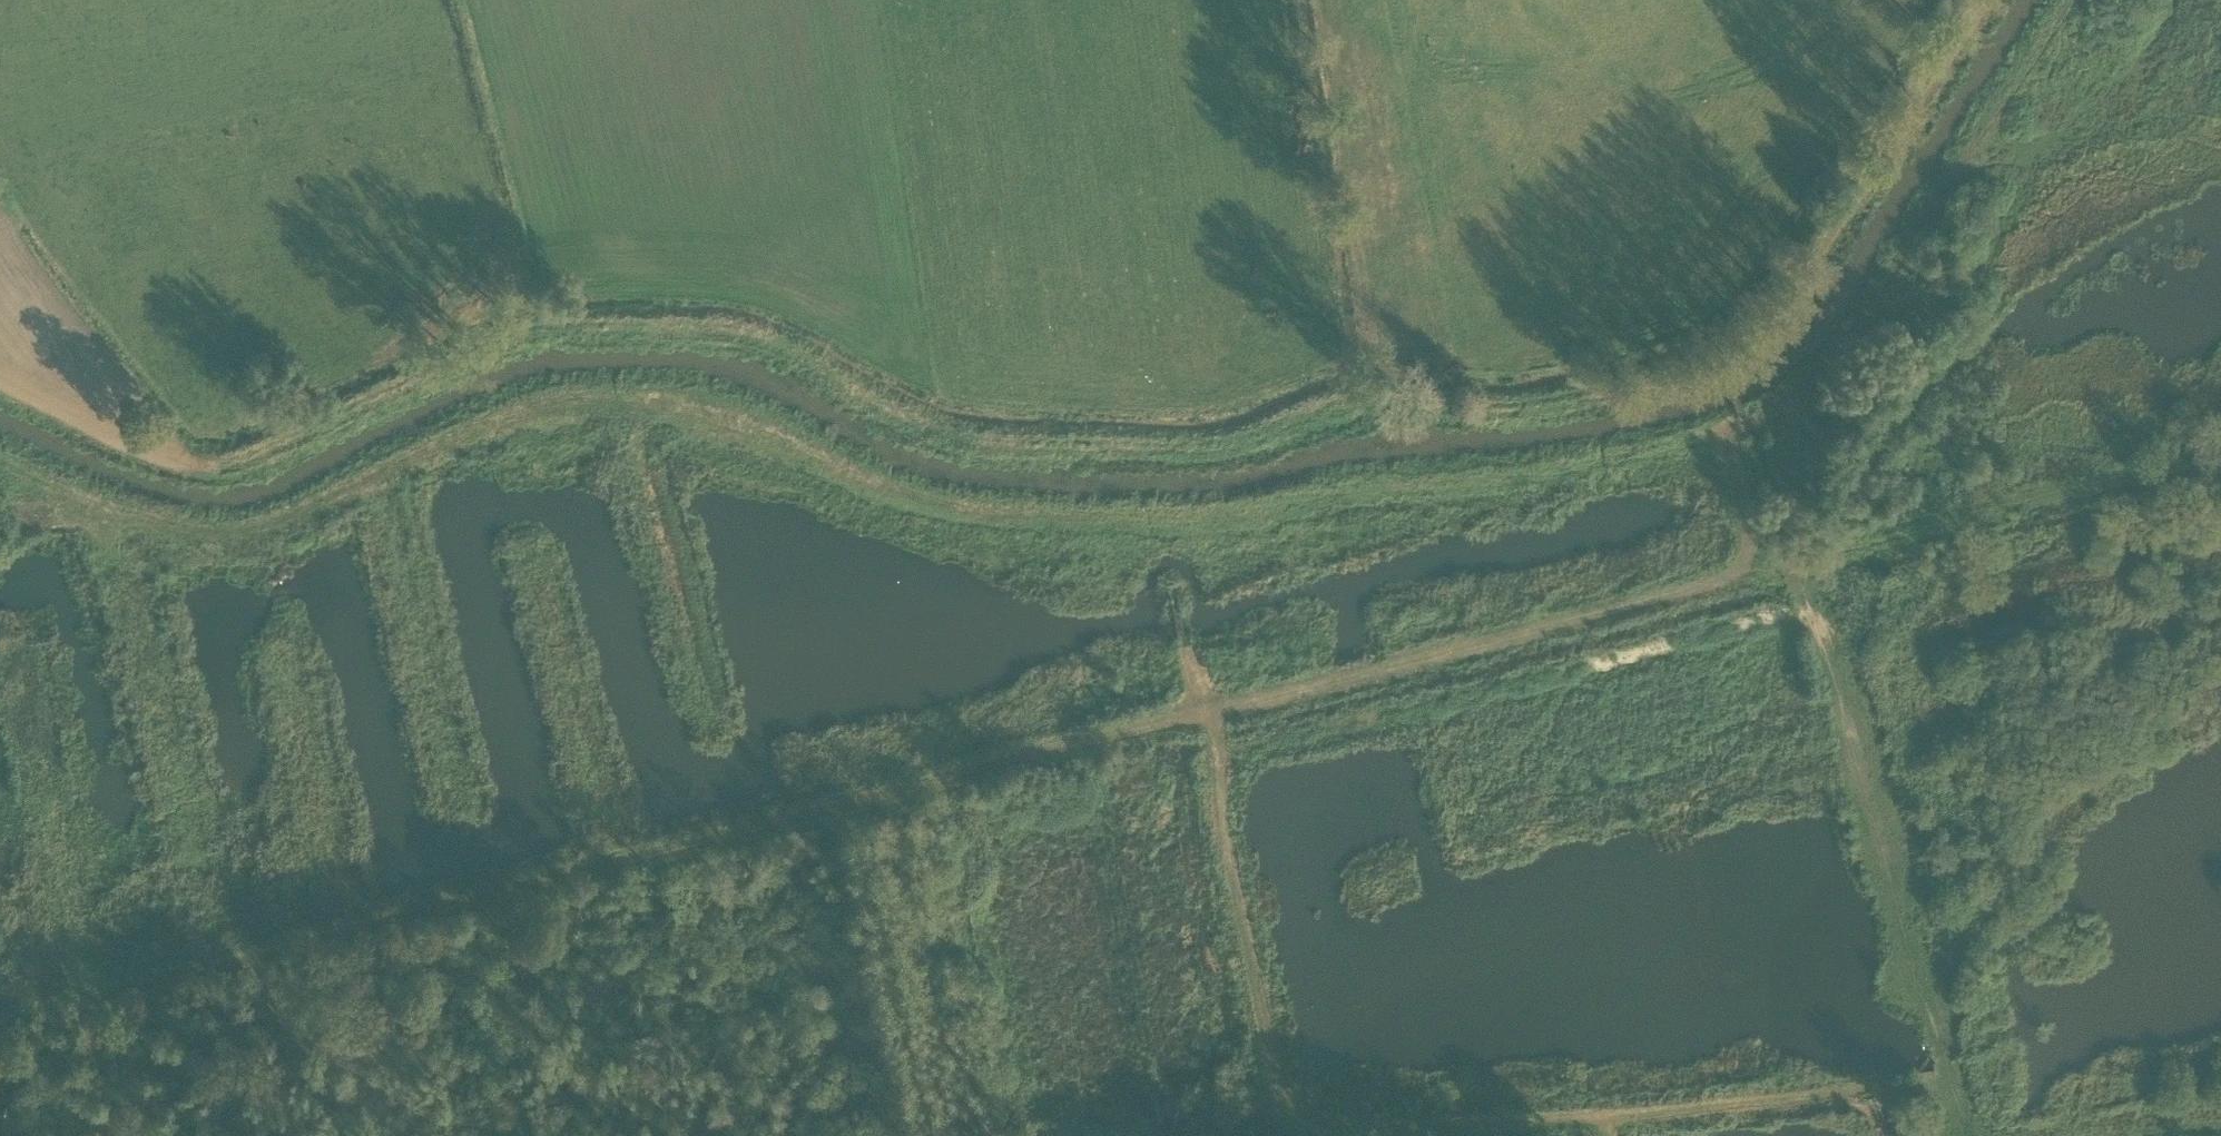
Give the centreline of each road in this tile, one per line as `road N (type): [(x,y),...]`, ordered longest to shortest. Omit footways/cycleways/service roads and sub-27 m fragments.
road 1 (track): [(0,1034),(1199,715)]
road 2 (track): [(1744,516),(1744,555),(1717,581),(1400,669),(1199,715)]
road 3 (track): [(924,1135),(851,809)]

